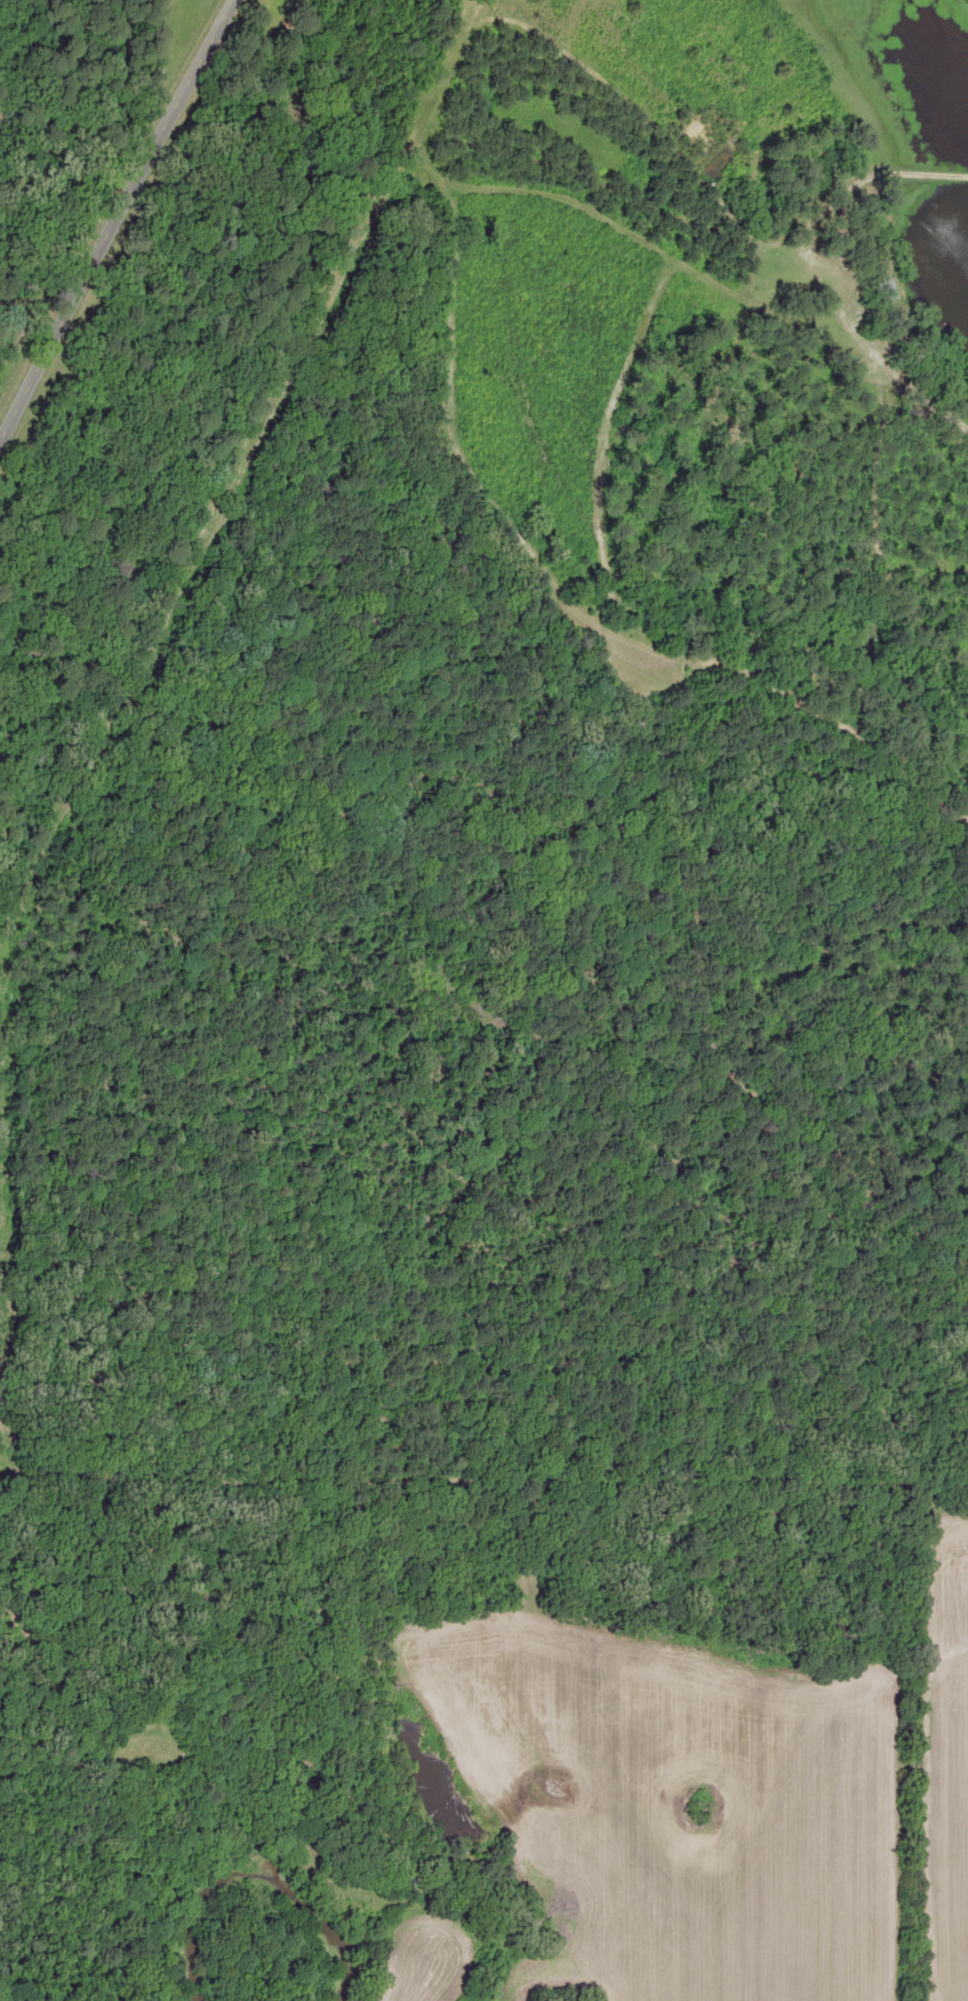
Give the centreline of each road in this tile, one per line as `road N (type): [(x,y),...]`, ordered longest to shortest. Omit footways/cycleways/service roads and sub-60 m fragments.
road 1 (primary): [(0,439),(115,189),(223,0)]

